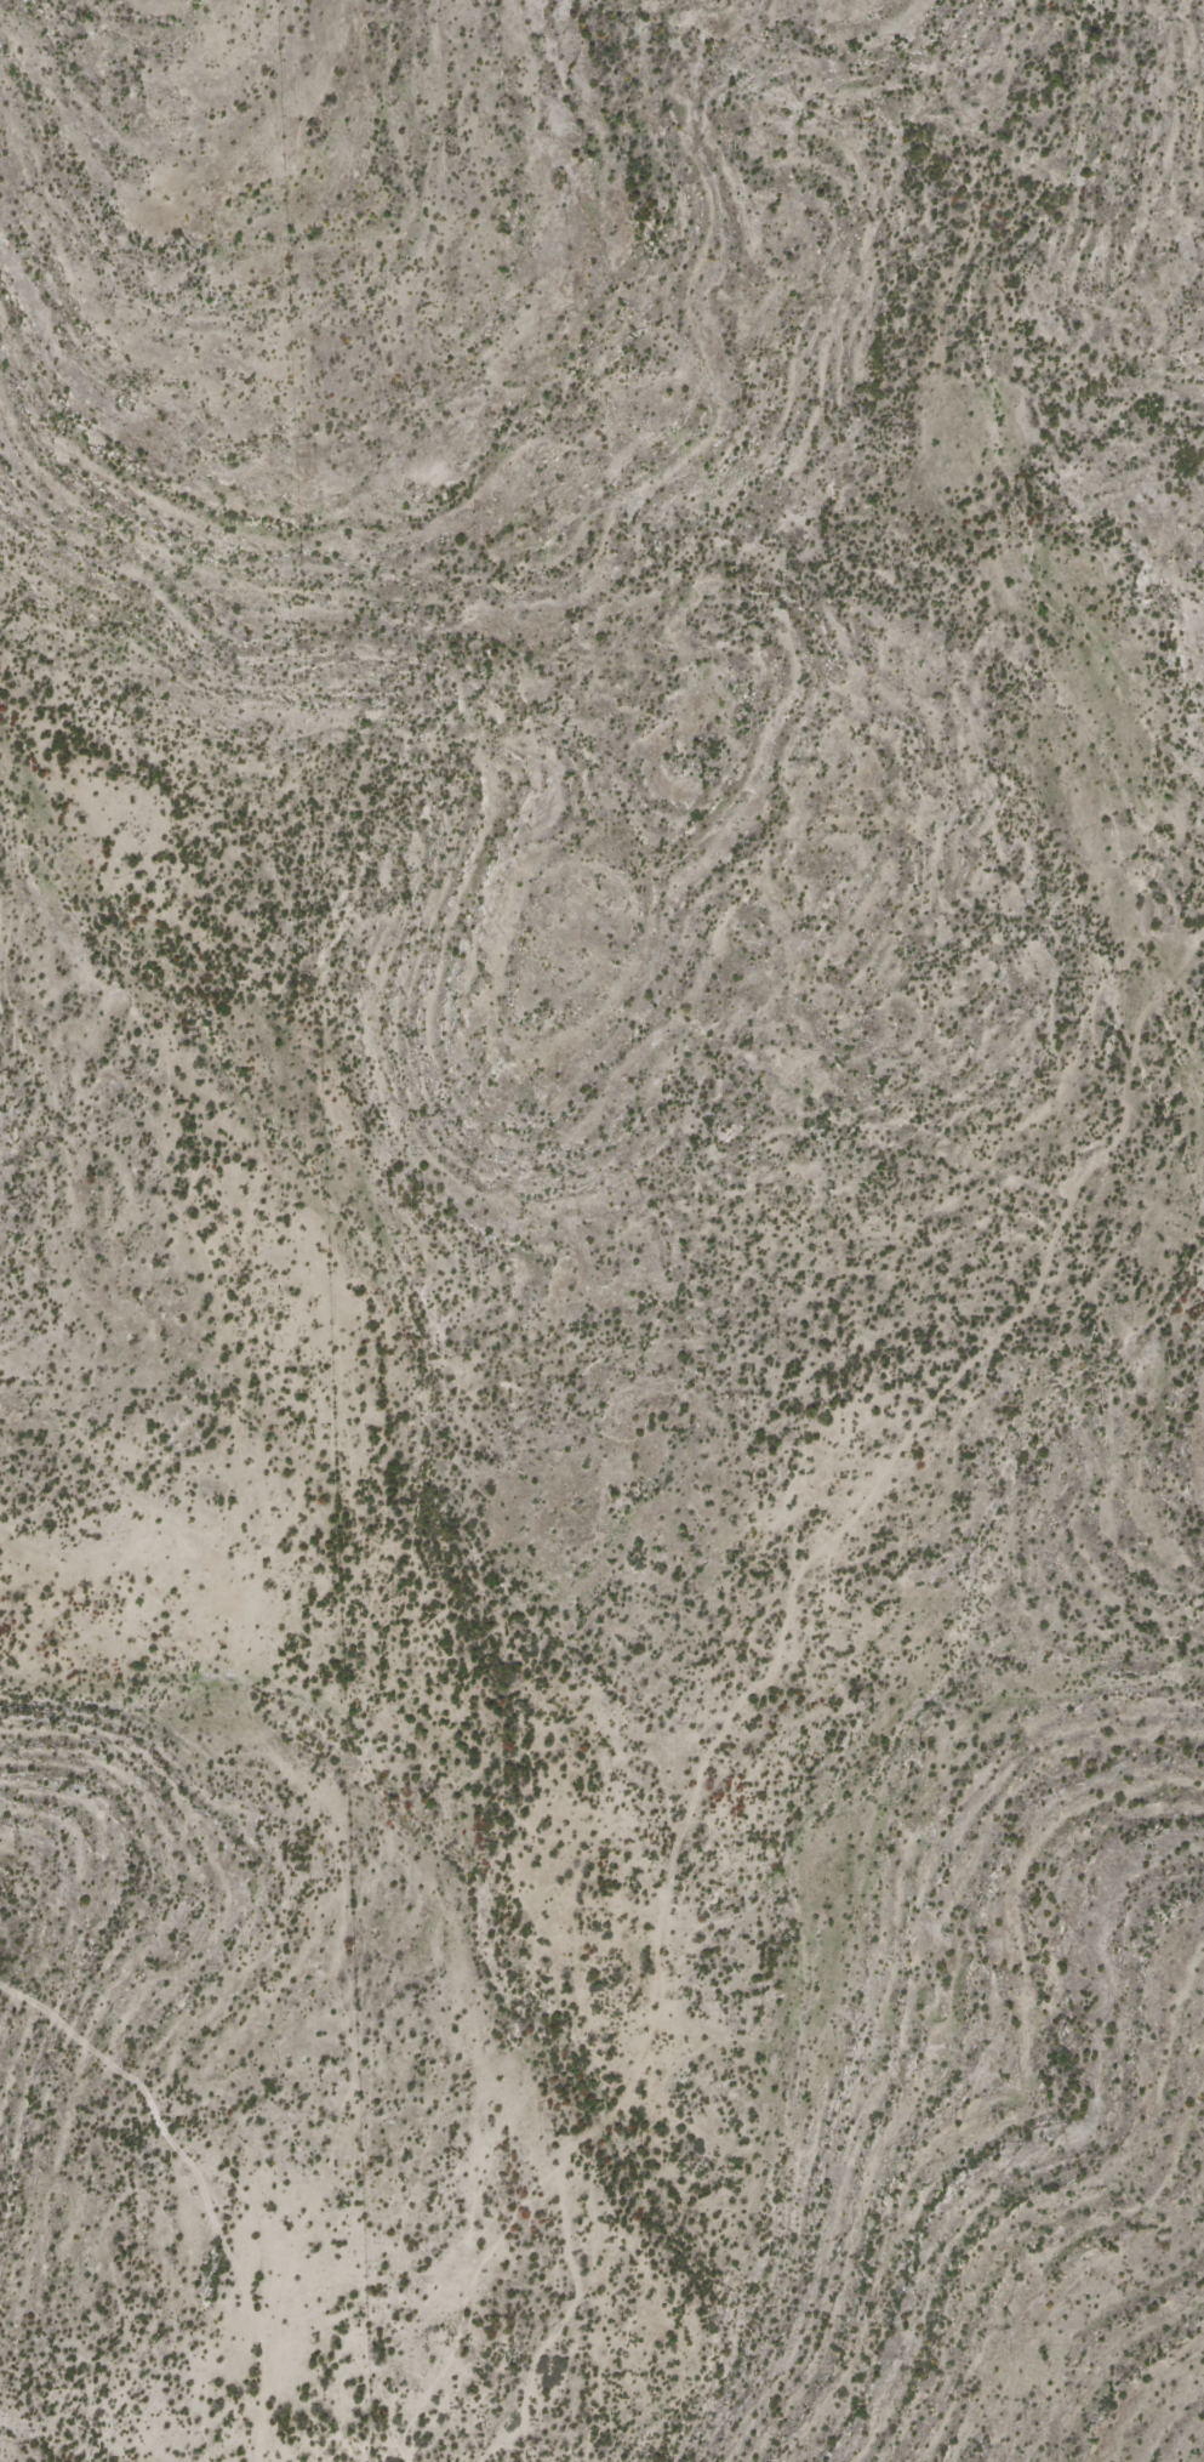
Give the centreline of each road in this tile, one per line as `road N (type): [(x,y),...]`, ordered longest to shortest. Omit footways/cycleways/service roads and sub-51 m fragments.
road 1 (track): [(257,2461),(274,2388),(257,2312),(159,2096),(0,1982)]

